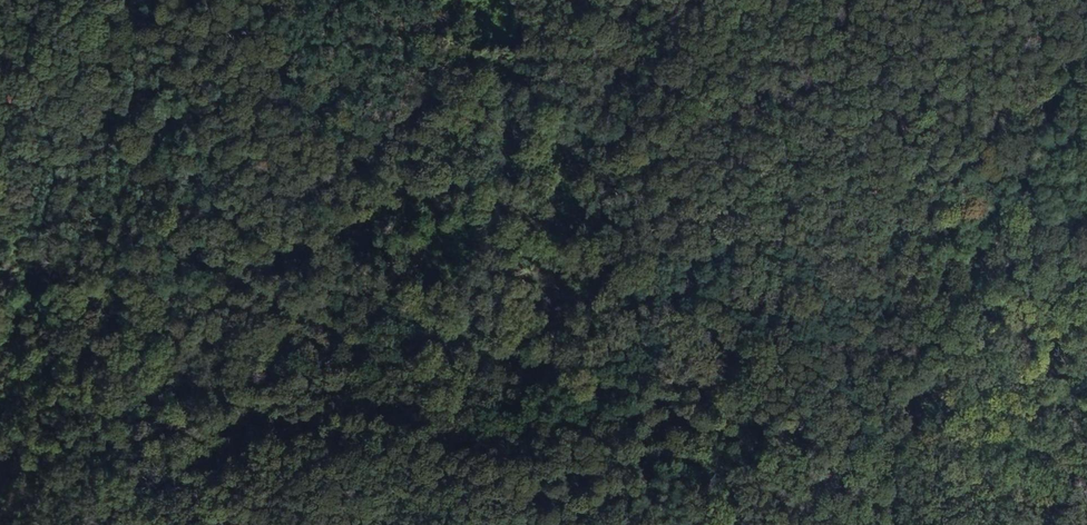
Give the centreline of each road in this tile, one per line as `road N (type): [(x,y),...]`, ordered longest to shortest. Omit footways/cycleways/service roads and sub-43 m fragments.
road 1 (track): [(800,0),(798,26),(743,153),(781,248),(822,286),(886,467)]

